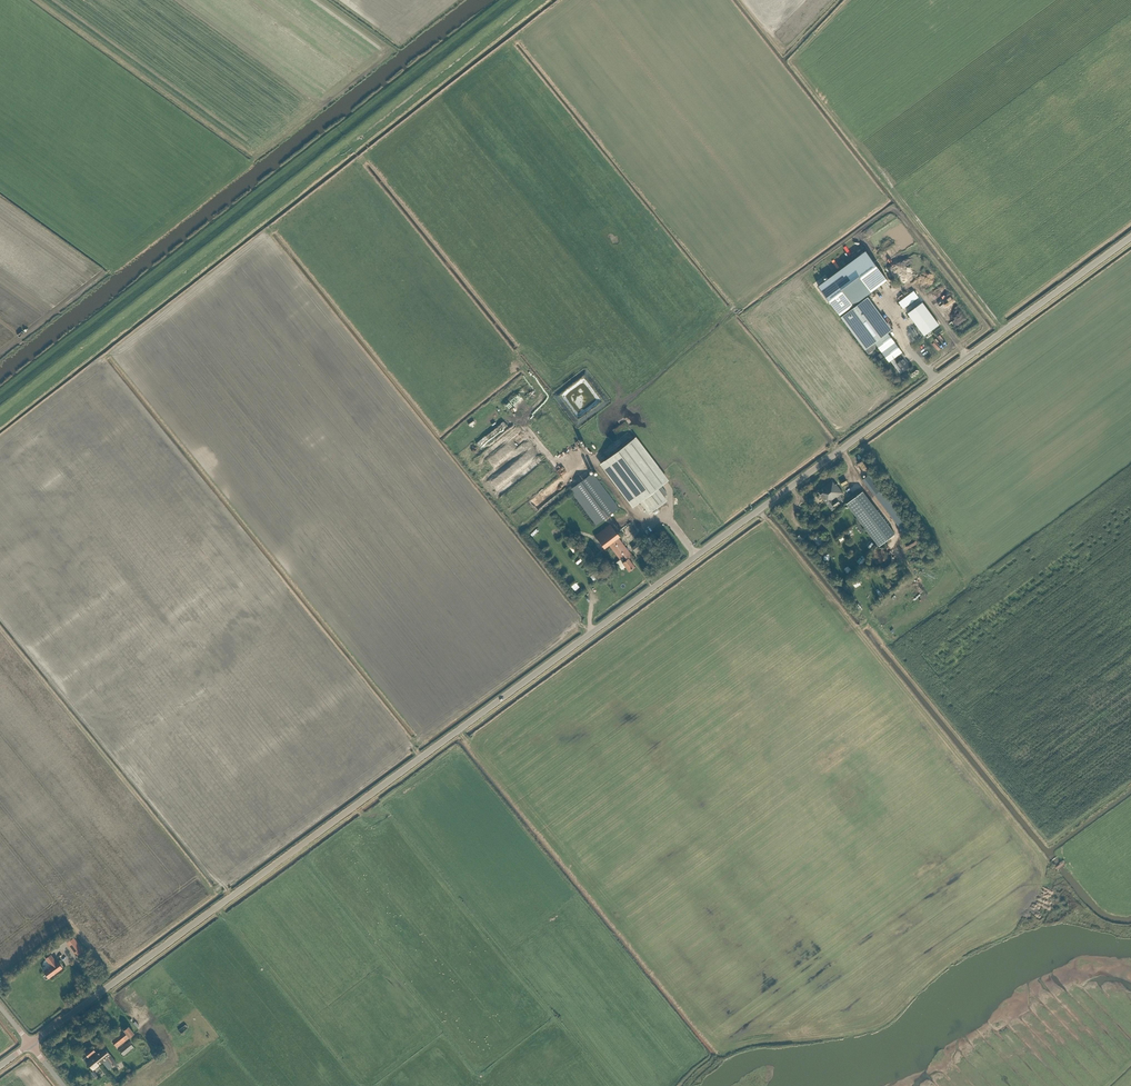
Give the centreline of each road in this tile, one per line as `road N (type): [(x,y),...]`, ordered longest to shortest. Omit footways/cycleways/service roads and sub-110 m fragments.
road 1 (unclassified): [(30,1044),(1130,241)]

